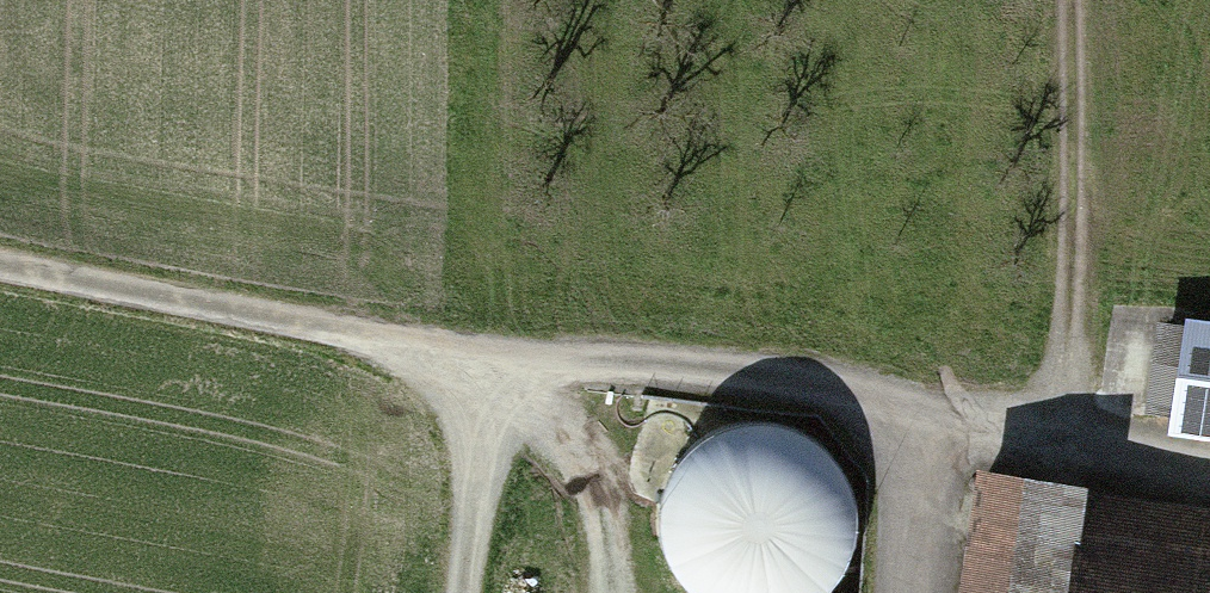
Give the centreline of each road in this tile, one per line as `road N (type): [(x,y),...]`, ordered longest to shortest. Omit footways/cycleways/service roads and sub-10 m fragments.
road 1 (track): [(1035,439),(879,392),(477,343)]
road 2 (track): [(477,343),(0,259)]
road 3 (track): [(1035,439),(1065,400),(1075,333),(1065,0)]
road 4 (track): [(477,343),(449,592)]
road 5 (track): [(1209,468),(1035,439)]

